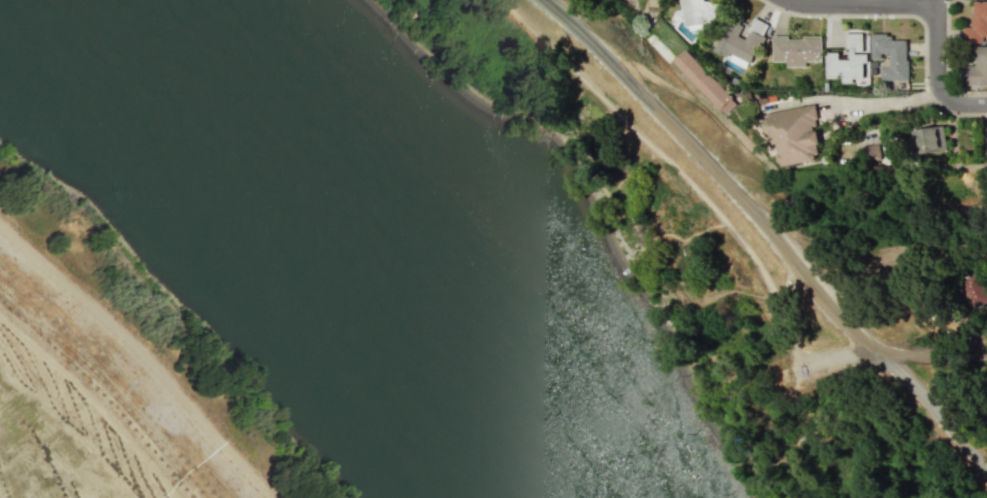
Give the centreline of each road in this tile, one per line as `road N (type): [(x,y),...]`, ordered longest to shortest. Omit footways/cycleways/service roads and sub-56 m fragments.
road 1 (residential): [(265,497),(109,331),(0,235)]
road 2 (residential): [(784,0),(817,8),(935,6)]
road 3 (residential): [(935,6),(935,81),(943,96),(986,103)]

